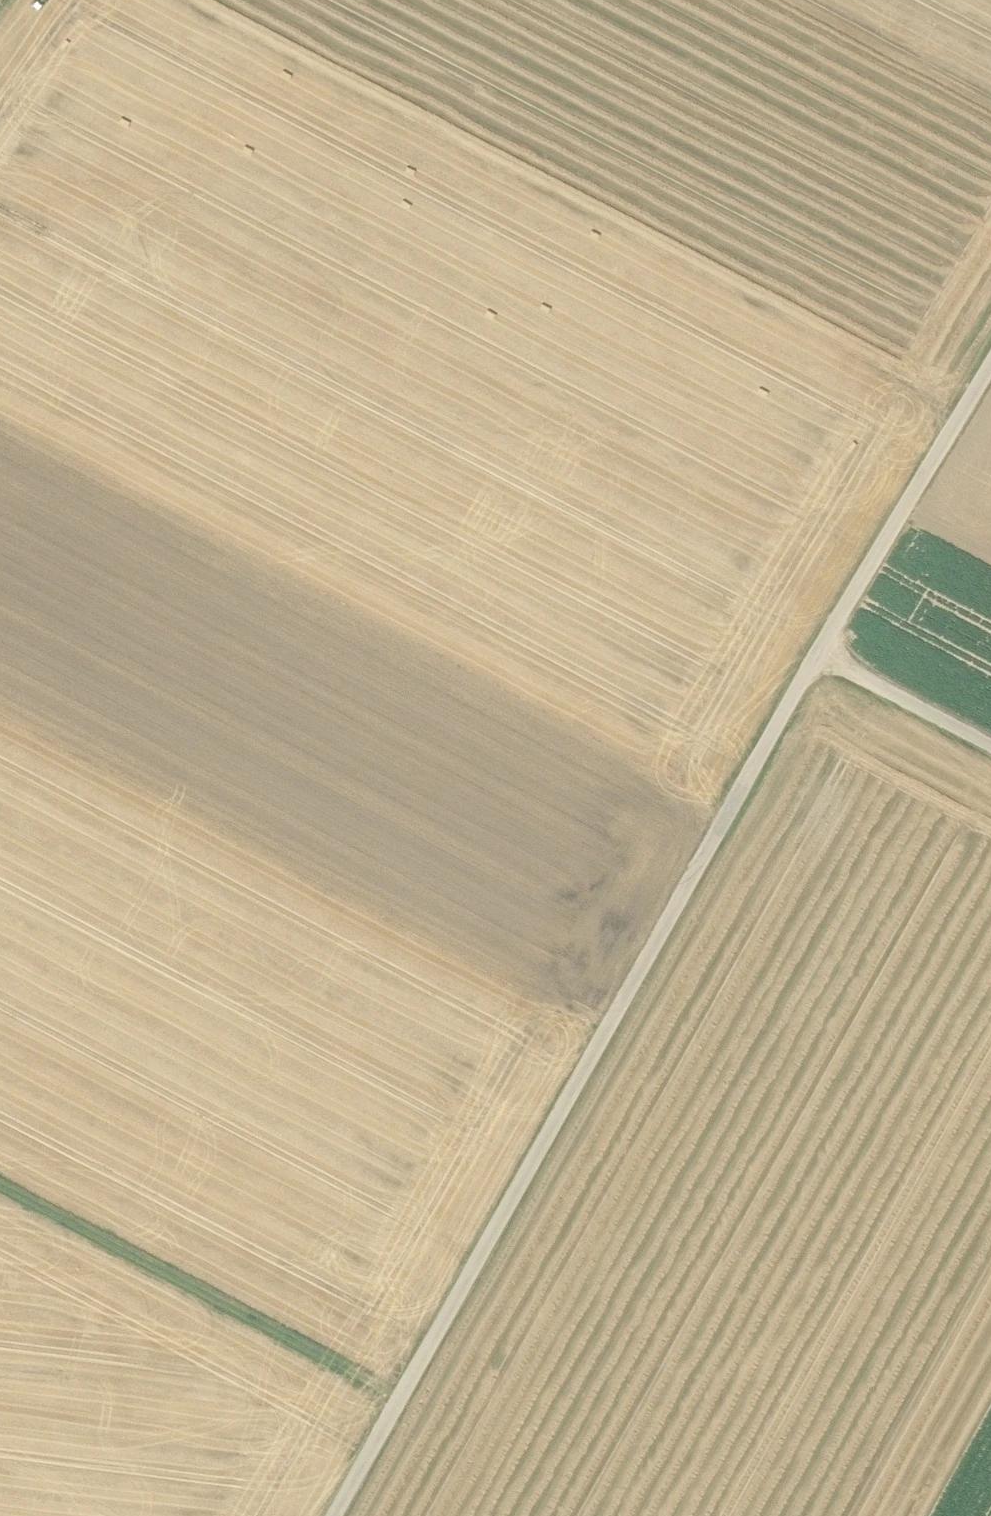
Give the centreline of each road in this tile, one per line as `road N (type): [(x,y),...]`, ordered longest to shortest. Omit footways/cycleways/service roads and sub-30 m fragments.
road 1 (track): [(334,1515),(817,655)]
road 2 (track): [(817,655),(990,367)]
road 3 (track): [(990,747),(817,655)]

